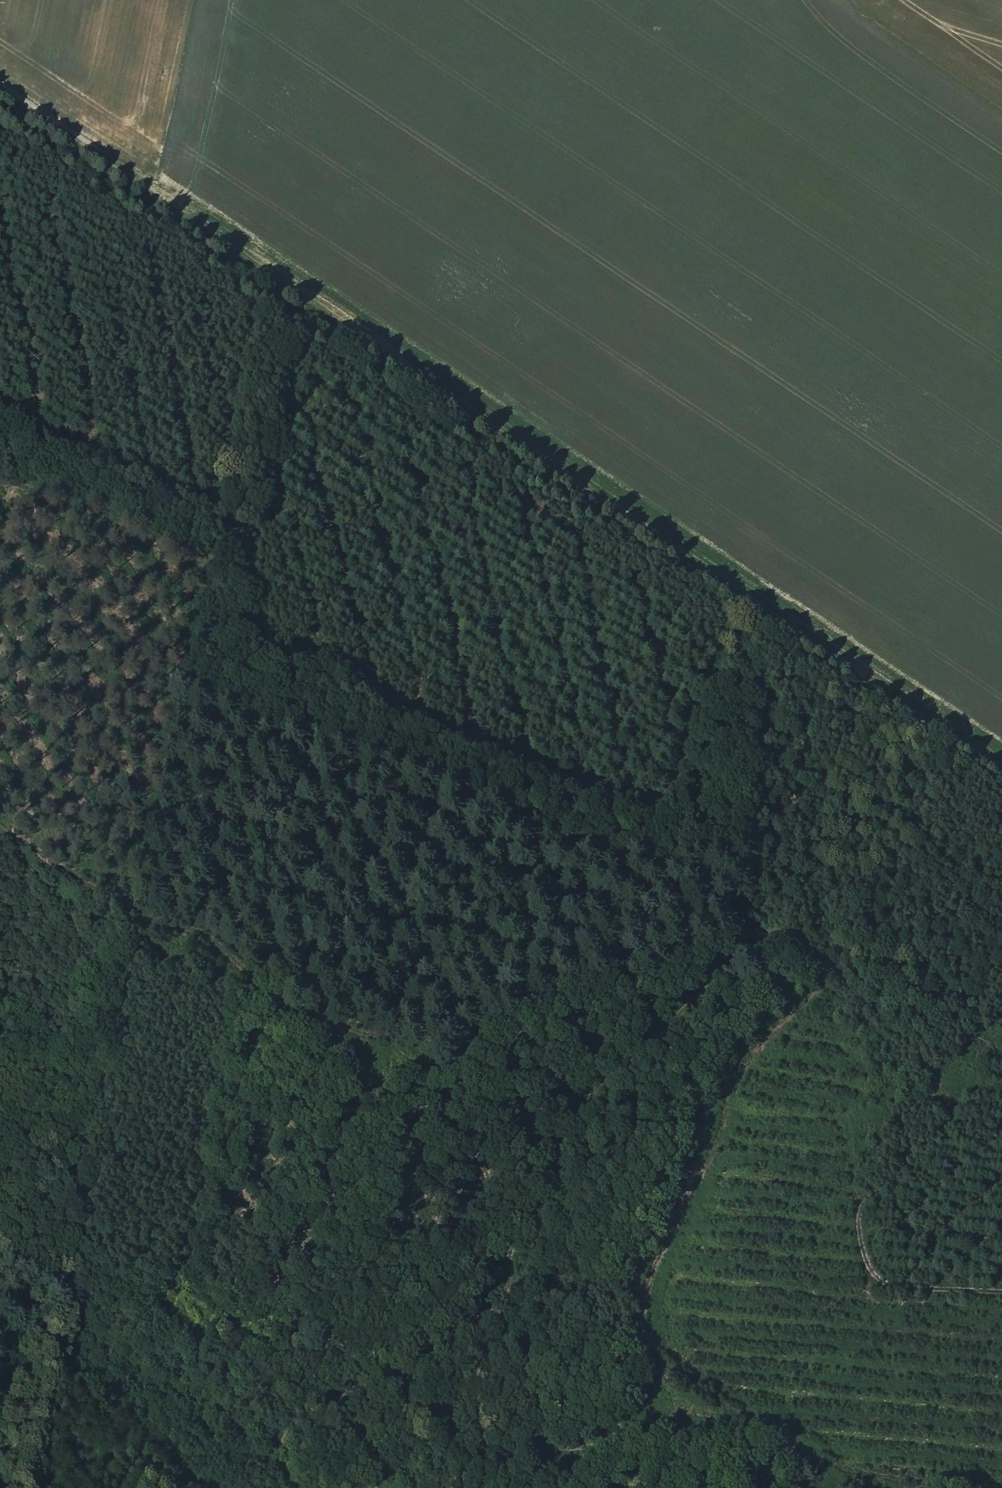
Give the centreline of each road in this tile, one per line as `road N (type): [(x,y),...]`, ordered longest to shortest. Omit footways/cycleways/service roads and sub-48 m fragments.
road 1 (track): [(0,831),(203,937),(258,985),(374,1036),(446,1027),(515,975),(621,924),(700,919),(802,940),(817,950),(810,992),(660,1212),(630,1308),(646,1347),(755,1425),(878,1478),(966,1487)]
road 2 (track): [(1001,785),(0,110)]

